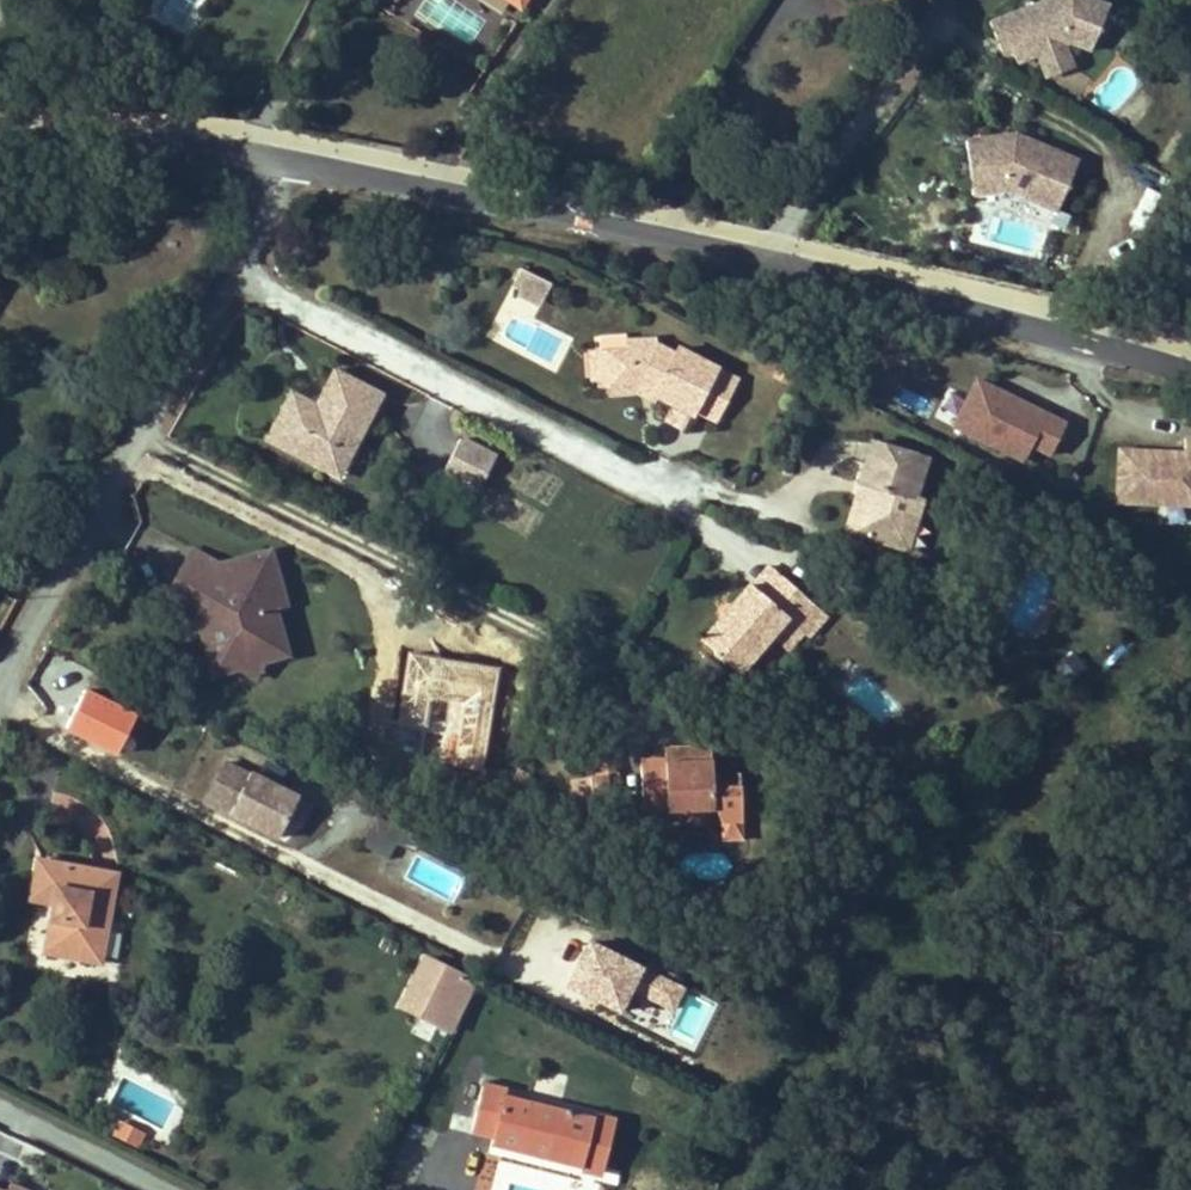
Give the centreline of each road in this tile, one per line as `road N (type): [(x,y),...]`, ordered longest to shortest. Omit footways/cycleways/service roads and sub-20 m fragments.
road 1 (unclassified): [(289,148),(1190,378)]
road 2 (residential): [(0,673),(289,148)]
road 3 (unclassified): [(0,132),(289,148)]
road 4 (residential): [(154,1189),(0,1108)]

